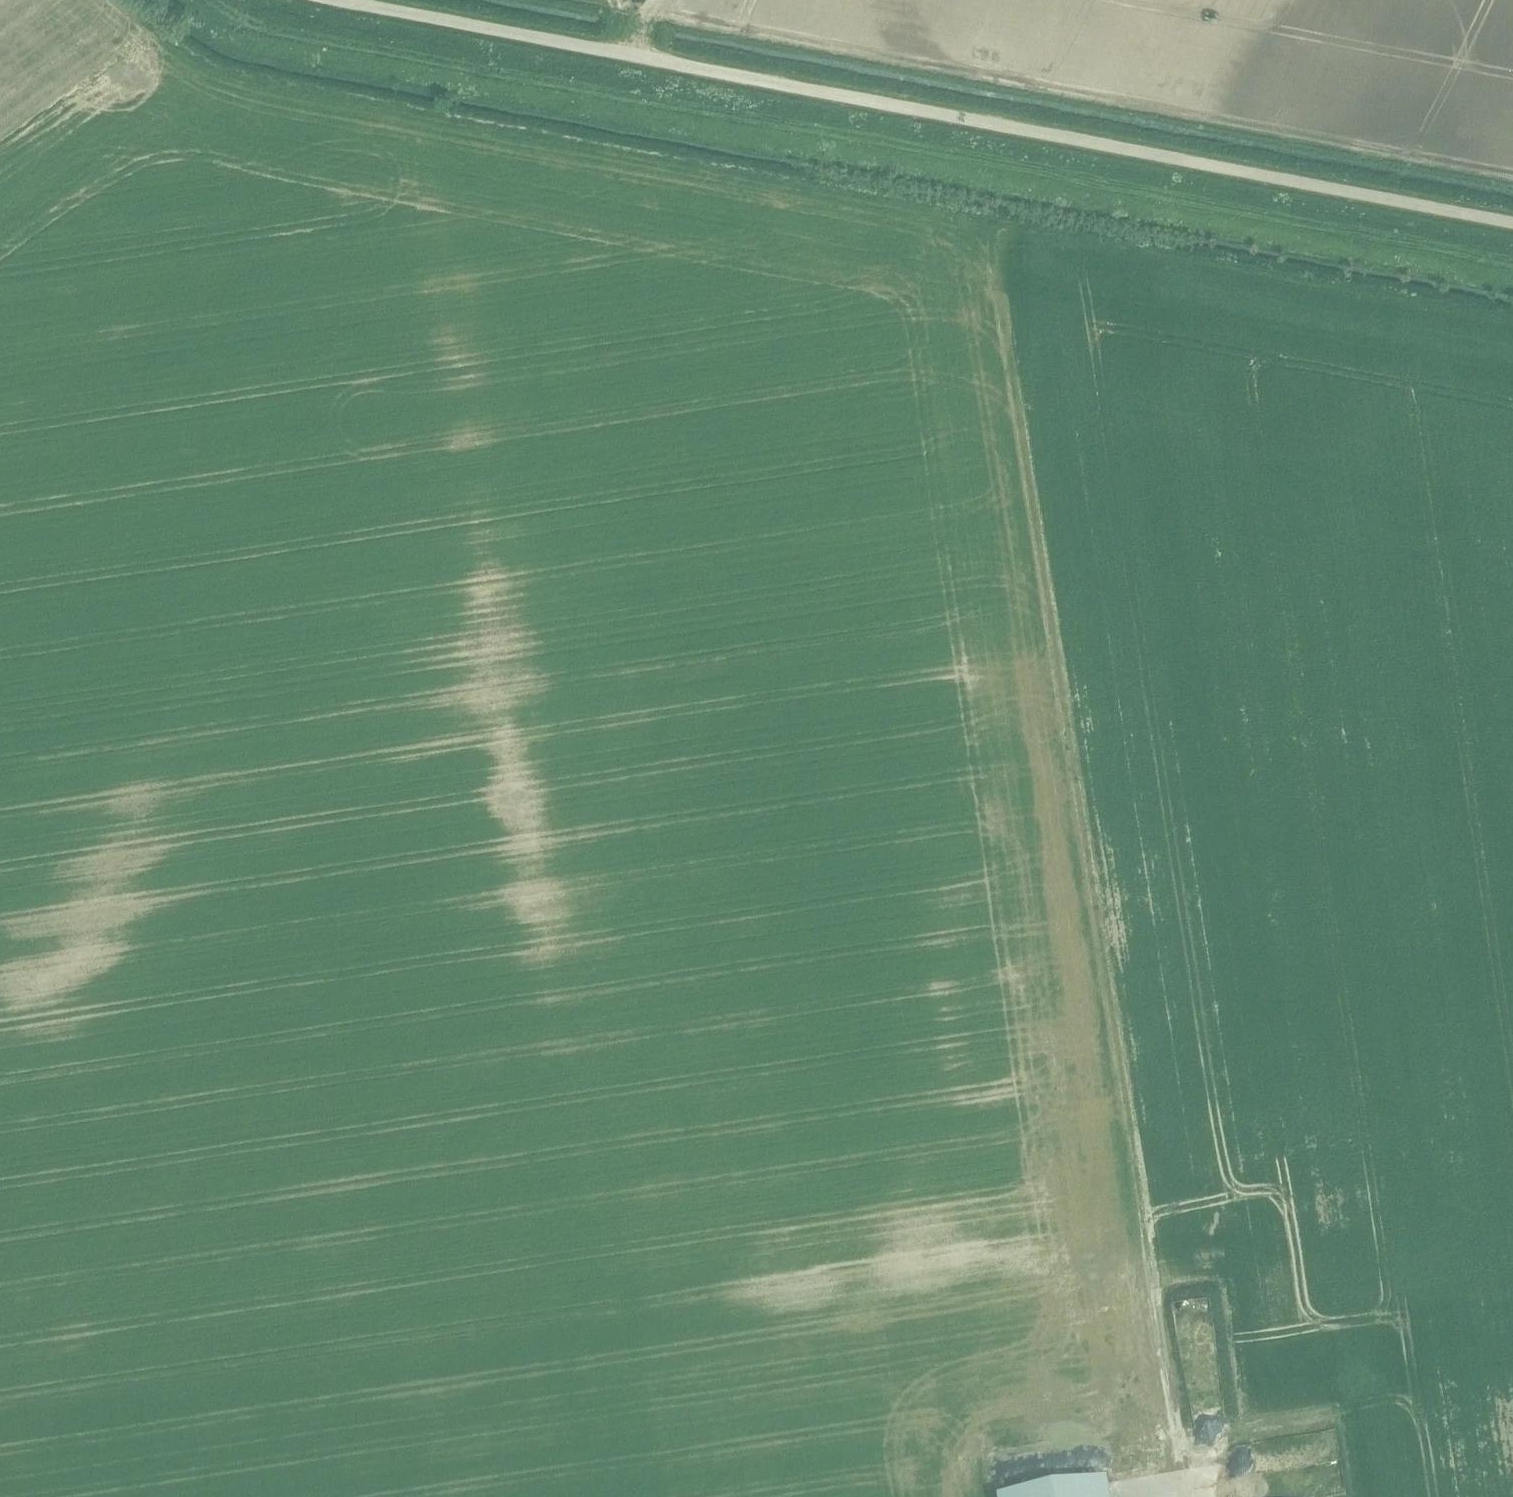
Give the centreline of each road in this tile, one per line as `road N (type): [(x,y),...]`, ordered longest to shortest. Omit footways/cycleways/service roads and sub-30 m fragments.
road 1 (unclassified): [(1512,223),(335,0)]

